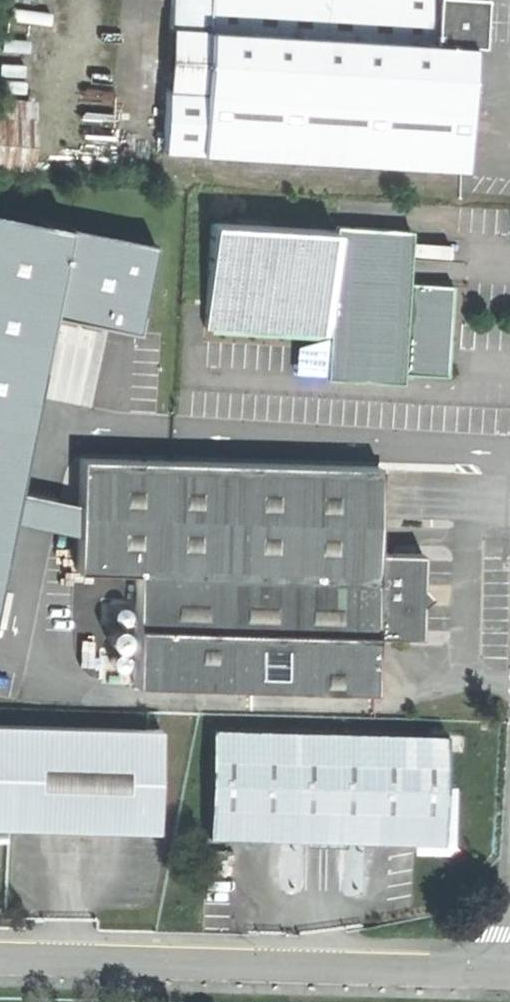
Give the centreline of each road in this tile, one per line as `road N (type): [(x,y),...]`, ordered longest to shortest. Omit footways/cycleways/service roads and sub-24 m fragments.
road 1 (residential): [(0,961),(509,973)]

